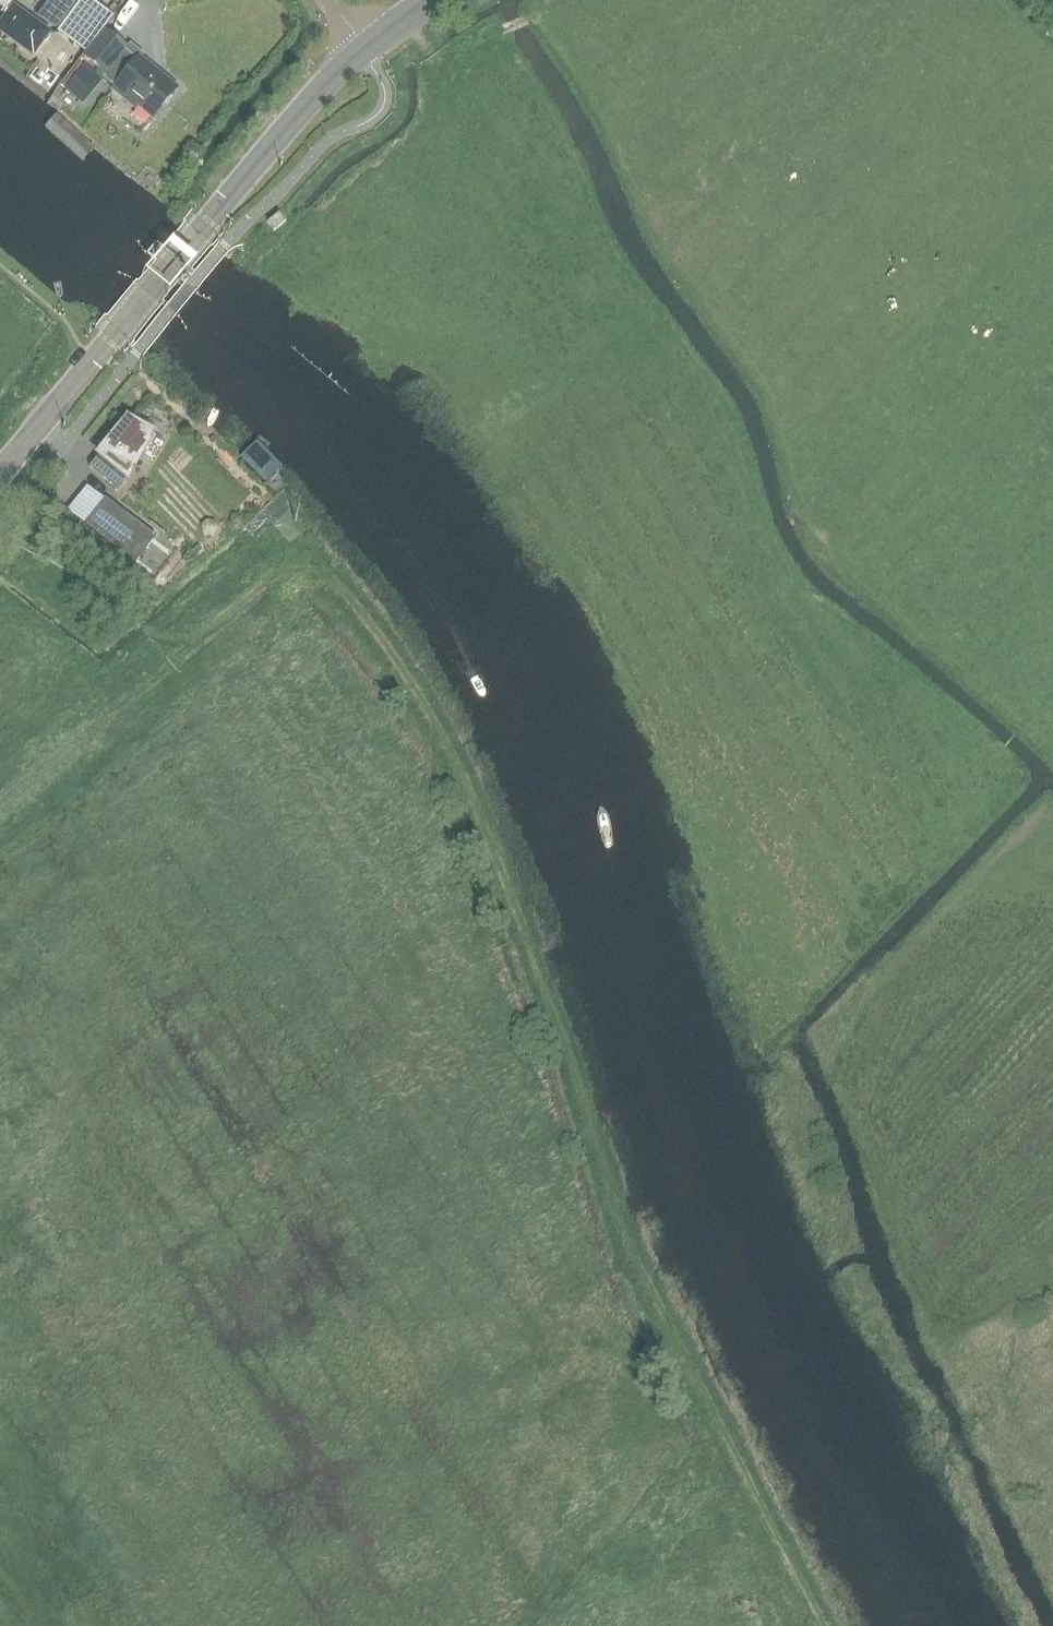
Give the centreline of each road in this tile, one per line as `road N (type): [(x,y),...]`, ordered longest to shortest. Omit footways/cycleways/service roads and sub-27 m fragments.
road 1 (tertiary): [(0,476),(364,47)]

